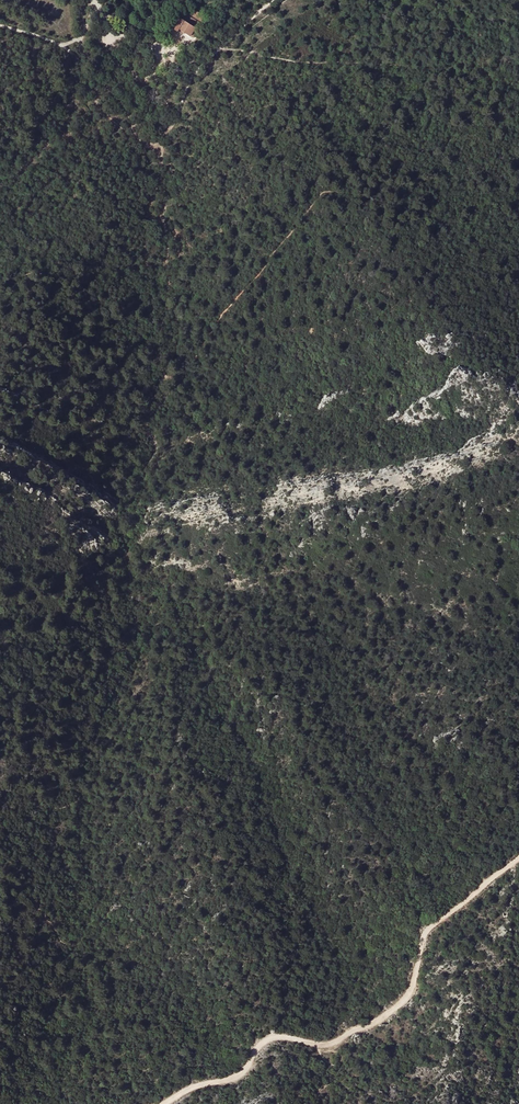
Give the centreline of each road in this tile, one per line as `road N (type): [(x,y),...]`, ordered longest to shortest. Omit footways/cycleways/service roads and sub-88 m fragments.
road 1 (track): [(171,1103),(235,1081),(264,1042),(334,1046),(383,1019),(414,990),(430,931),(518,859)]
road 2 (track): [(95,1),(71,43),(0,28)]

